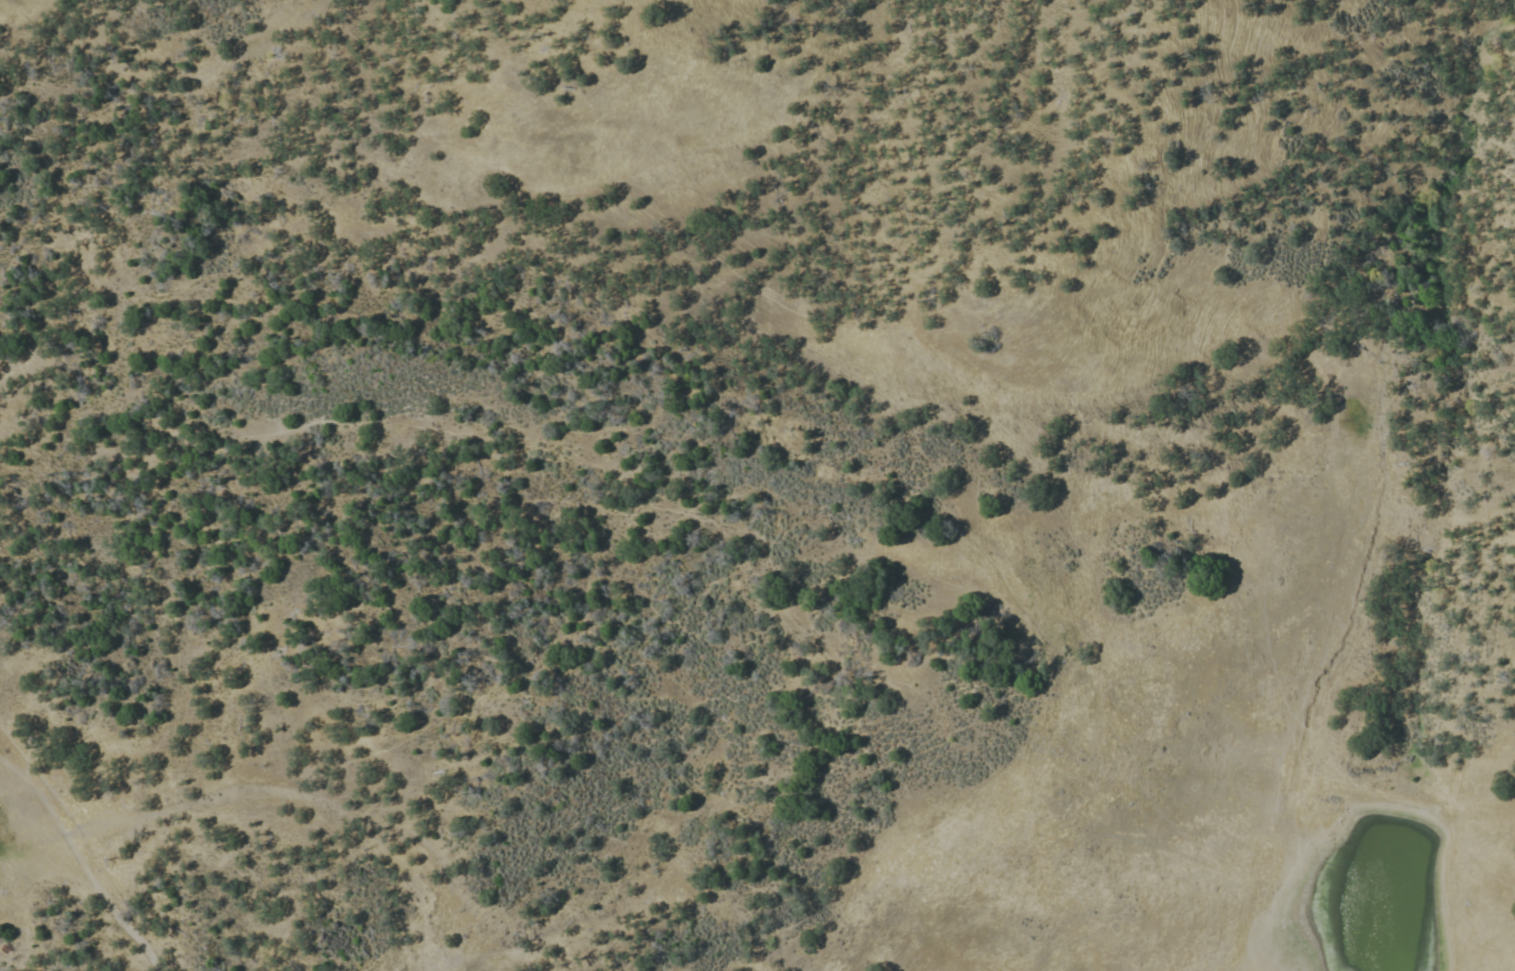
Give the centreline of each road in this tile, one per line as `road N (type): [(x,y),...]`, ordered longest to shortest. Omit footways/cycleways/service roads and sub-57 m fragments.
road 1 (track): [(0,761),(22,778),(155,970)]

